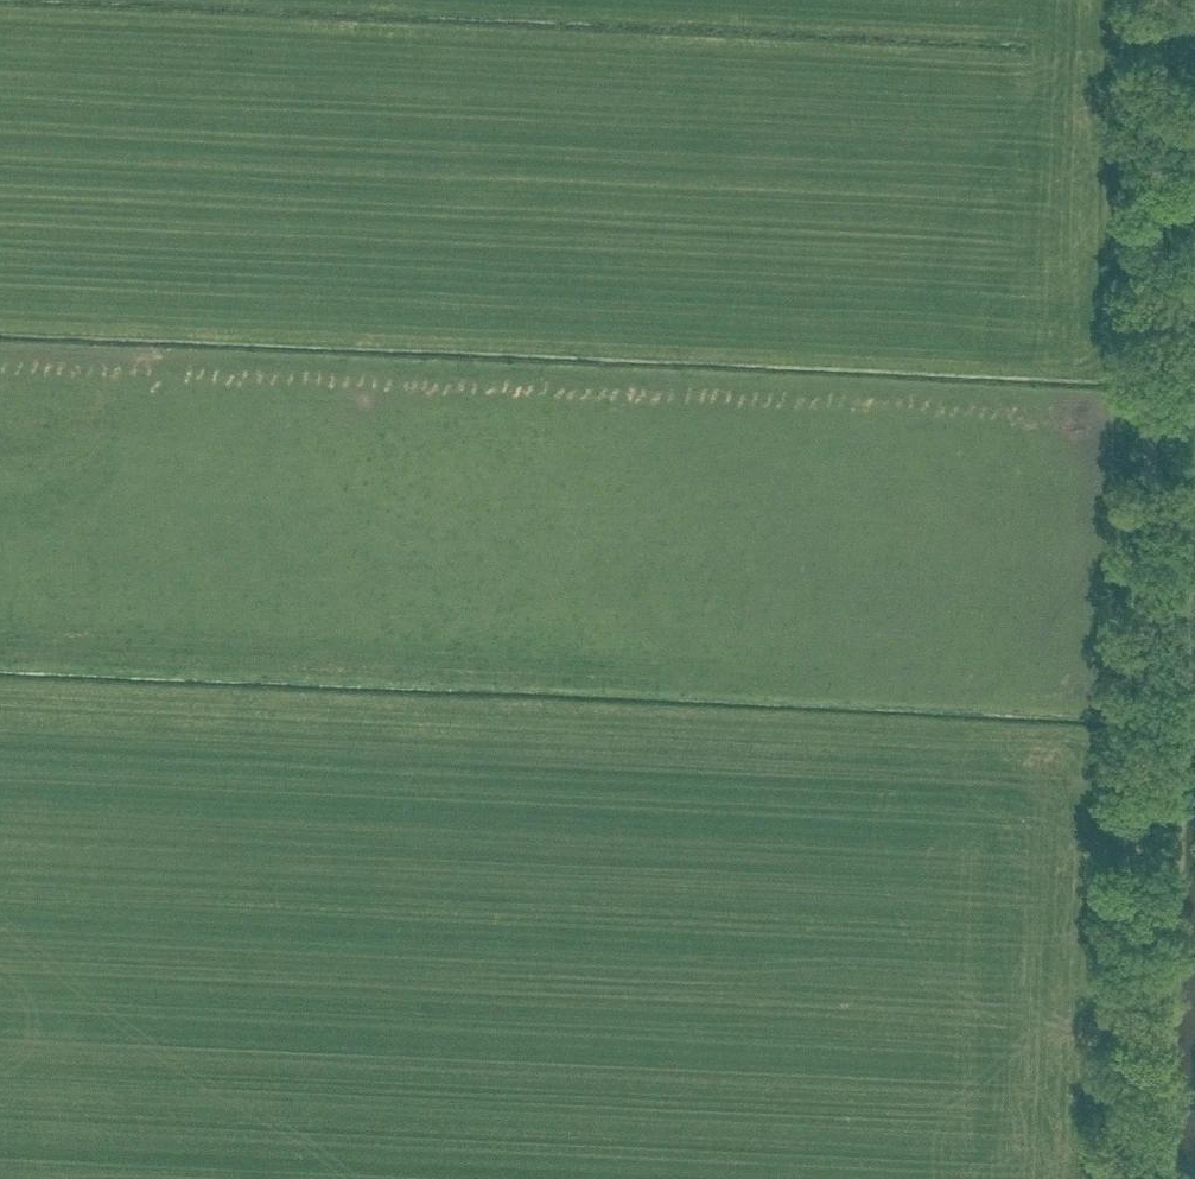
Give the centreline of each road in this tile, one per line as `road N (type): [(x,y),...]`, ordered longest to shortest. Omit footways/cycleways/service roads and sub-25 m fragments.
road 1 (unclassified): [(1129,1178),(1163,0)]

